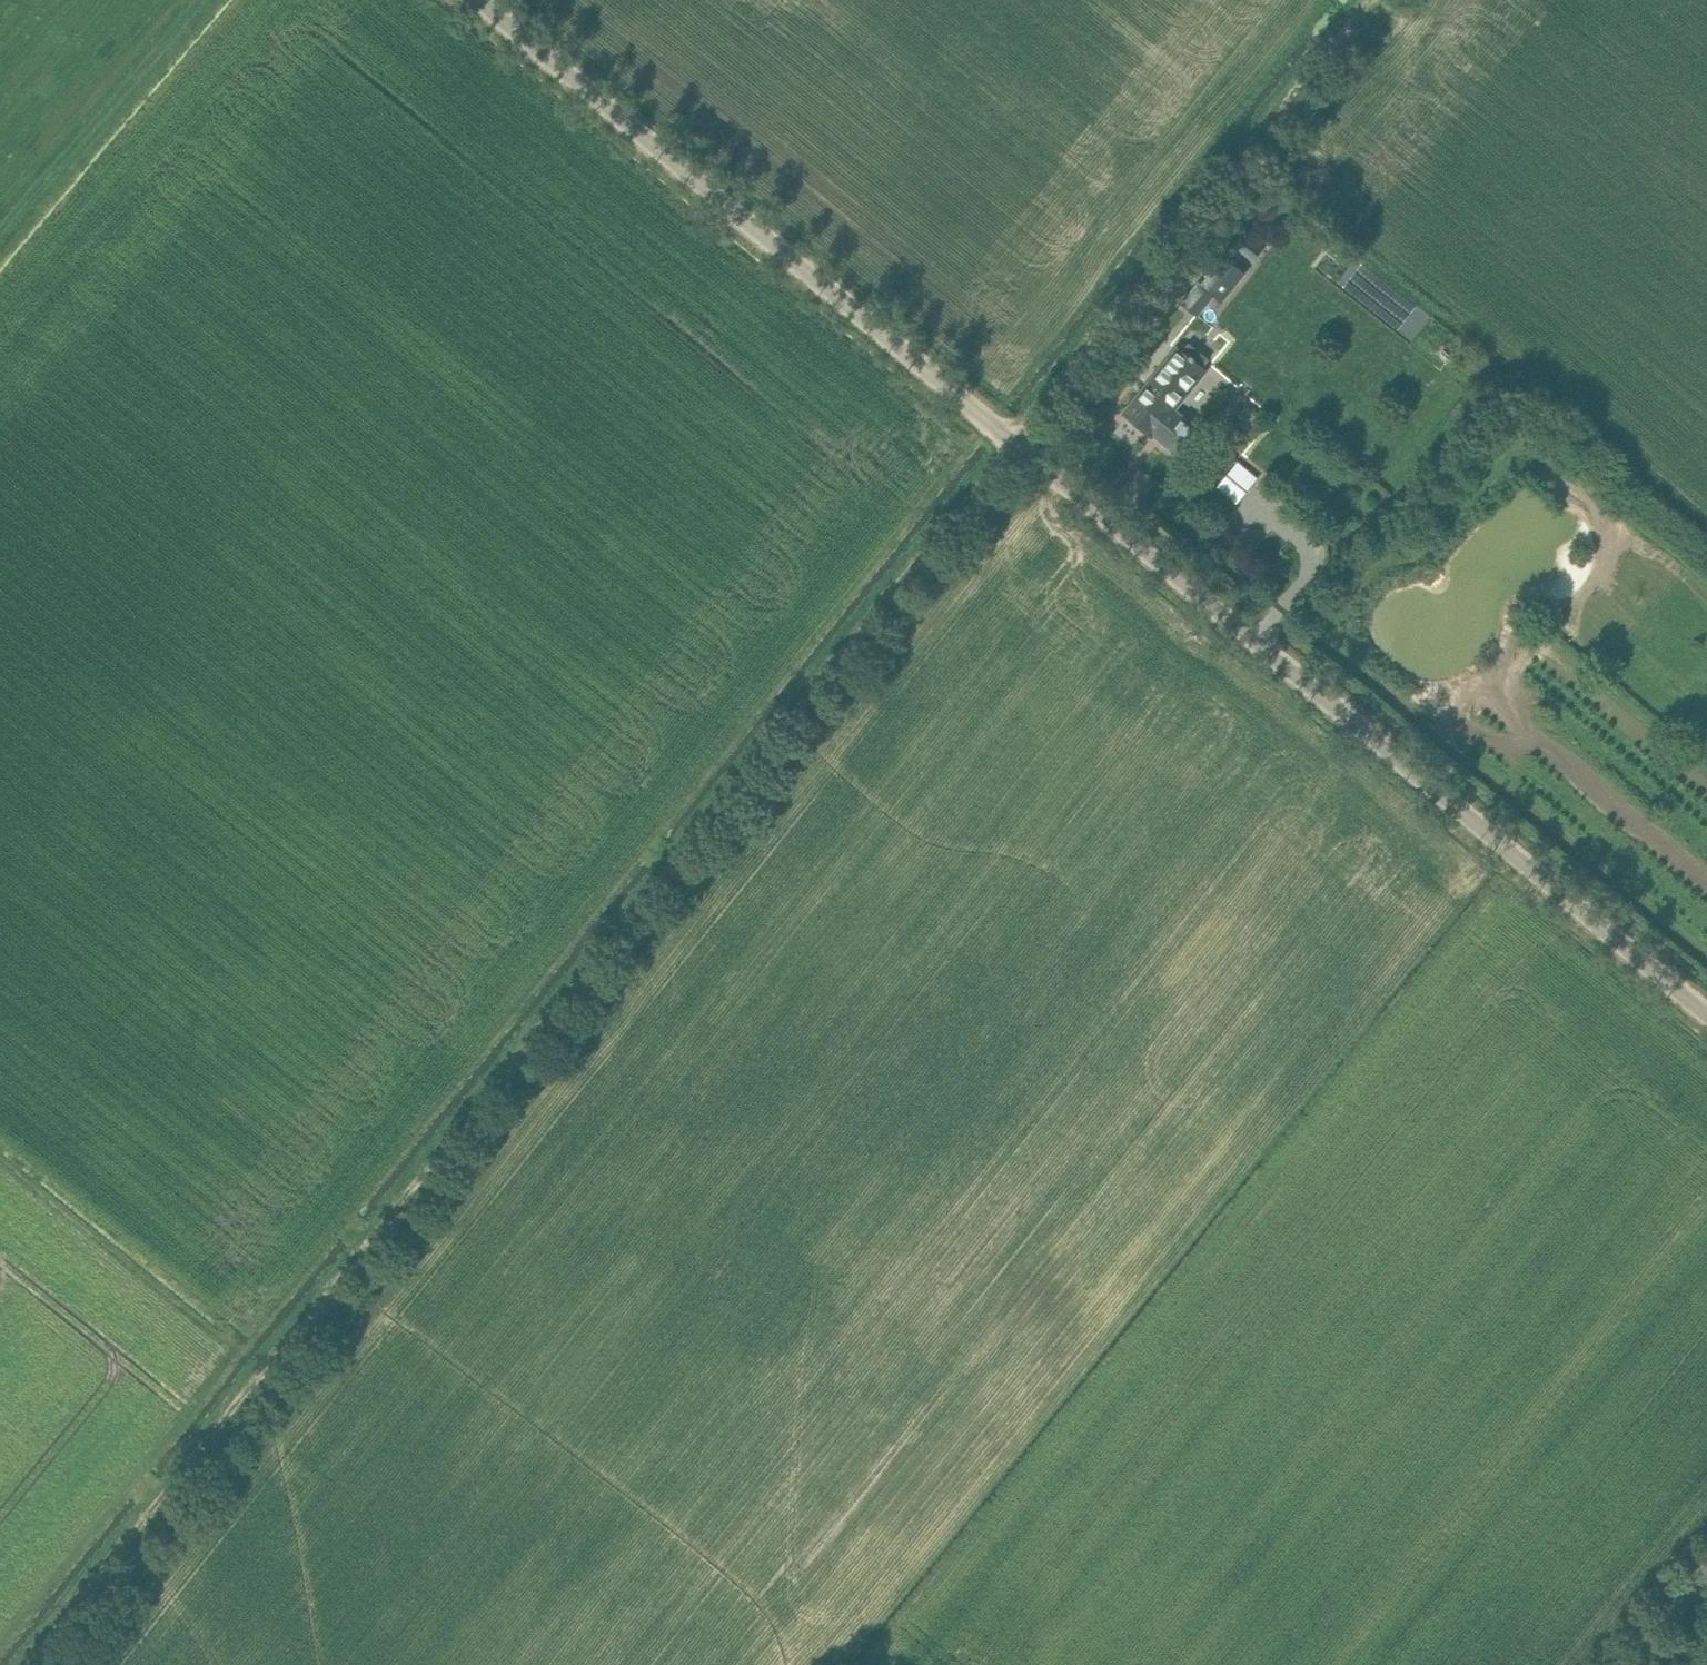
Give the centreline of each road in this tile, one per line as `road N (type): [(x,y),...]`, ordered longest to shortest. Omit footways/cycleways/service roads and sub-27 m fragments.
road 1 (unclassified): [(1706,1015),(1018,437),(478,0)]
road 2 (track): [(1018,437),(26,1664)]
road 3 (track): [(1018,437),(1374,0)]
road 4 (unclassified): [(1628,1664),(1706,1567)]

